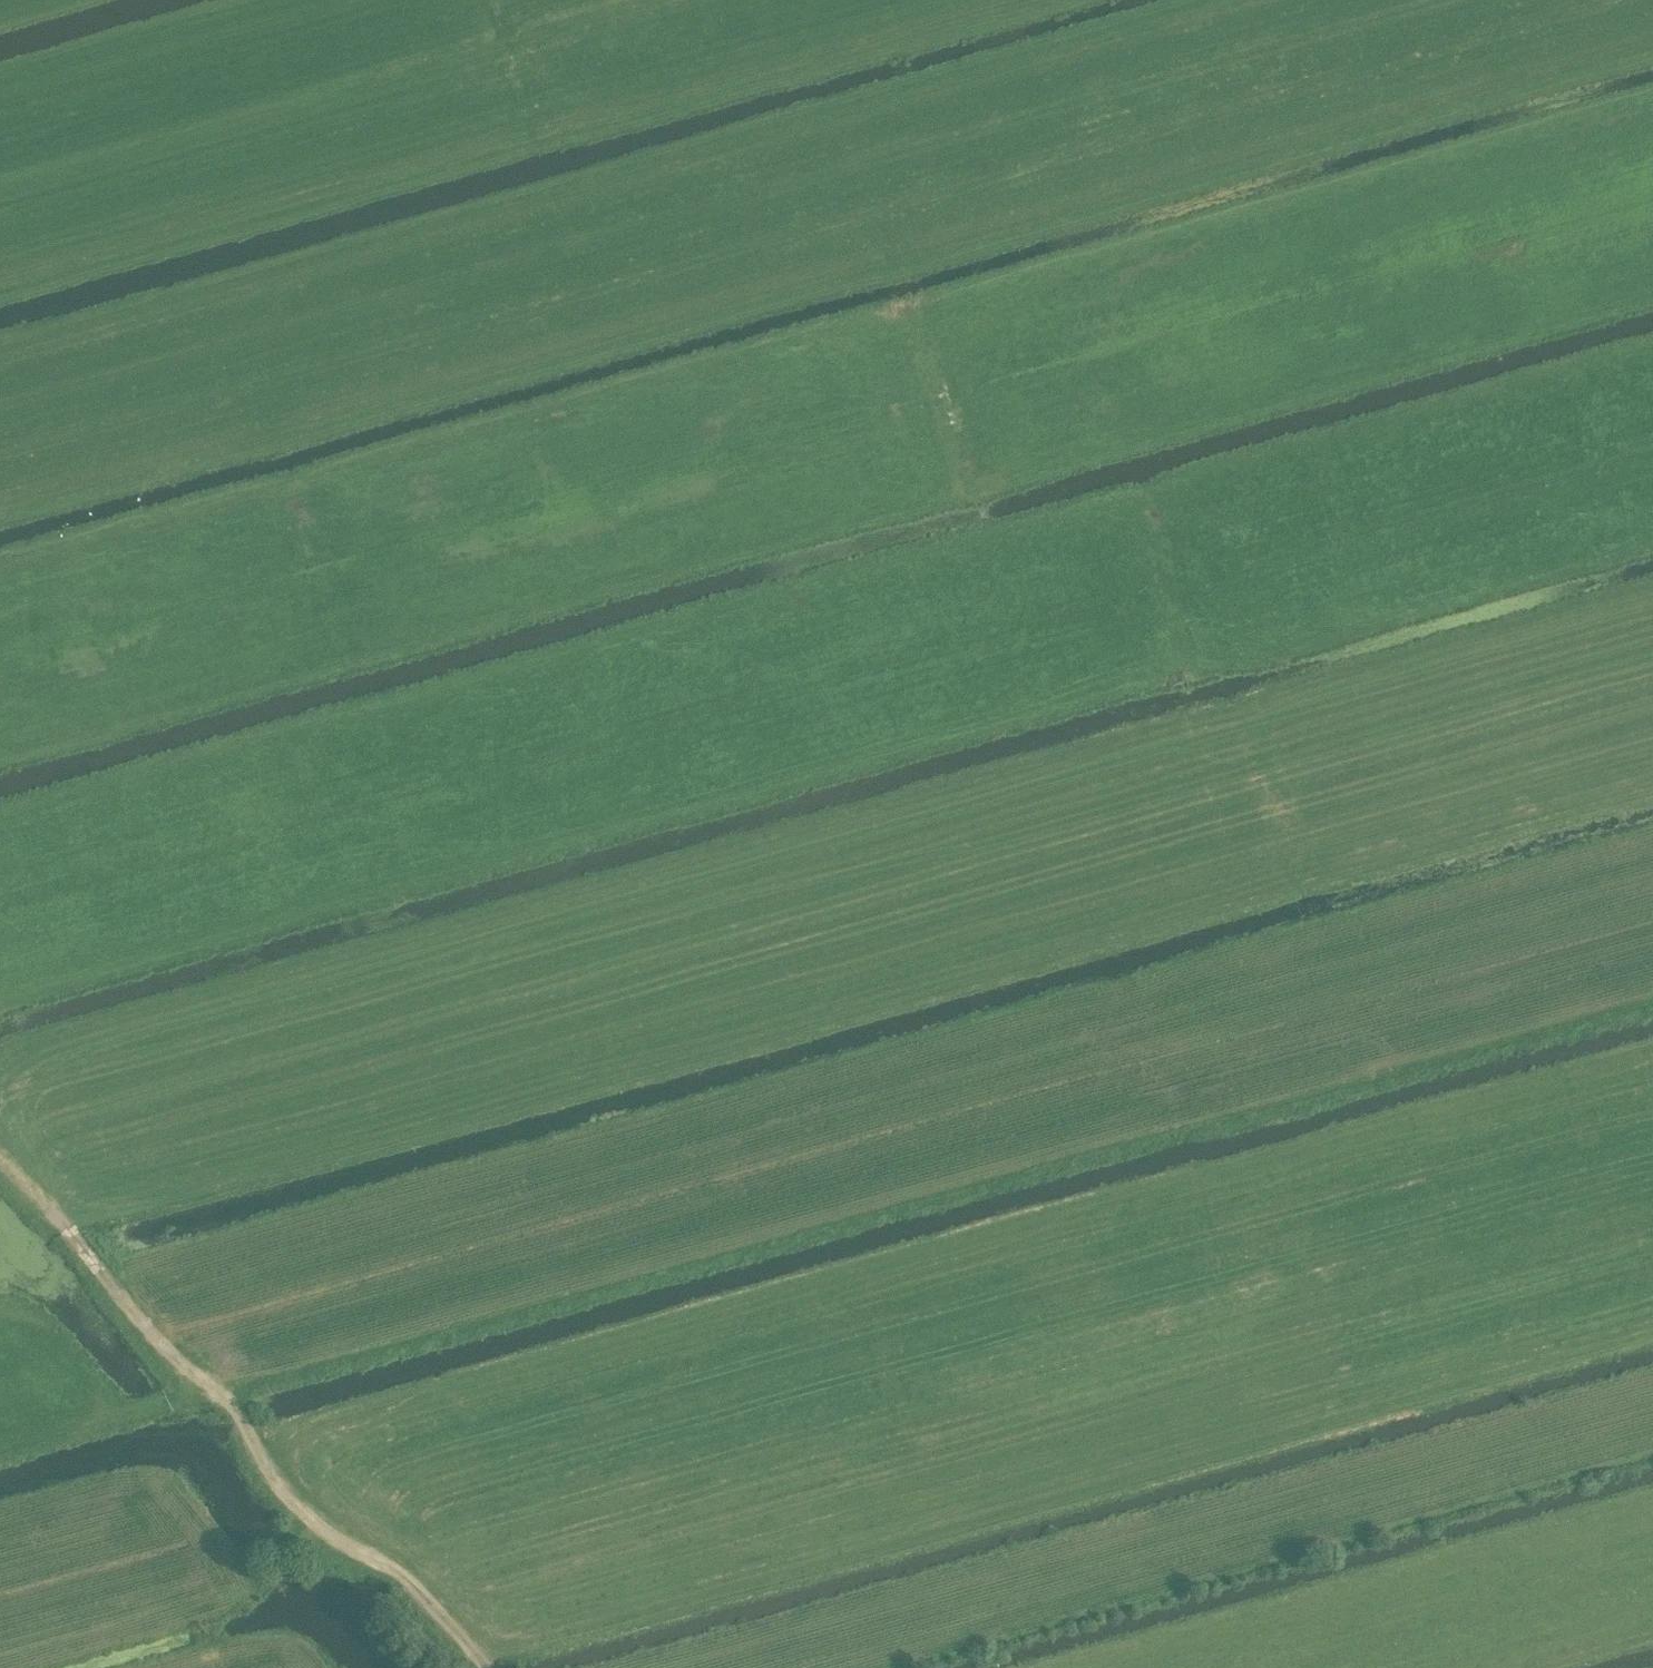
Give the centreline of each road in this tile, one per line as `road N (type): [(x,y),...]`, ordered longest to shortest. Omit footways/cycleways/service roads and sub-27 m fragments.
road 1 (track): [(478,1667),(401,1573),(325,1536),(226,1394),(150,1340),(66,1227),(0,1160)]

